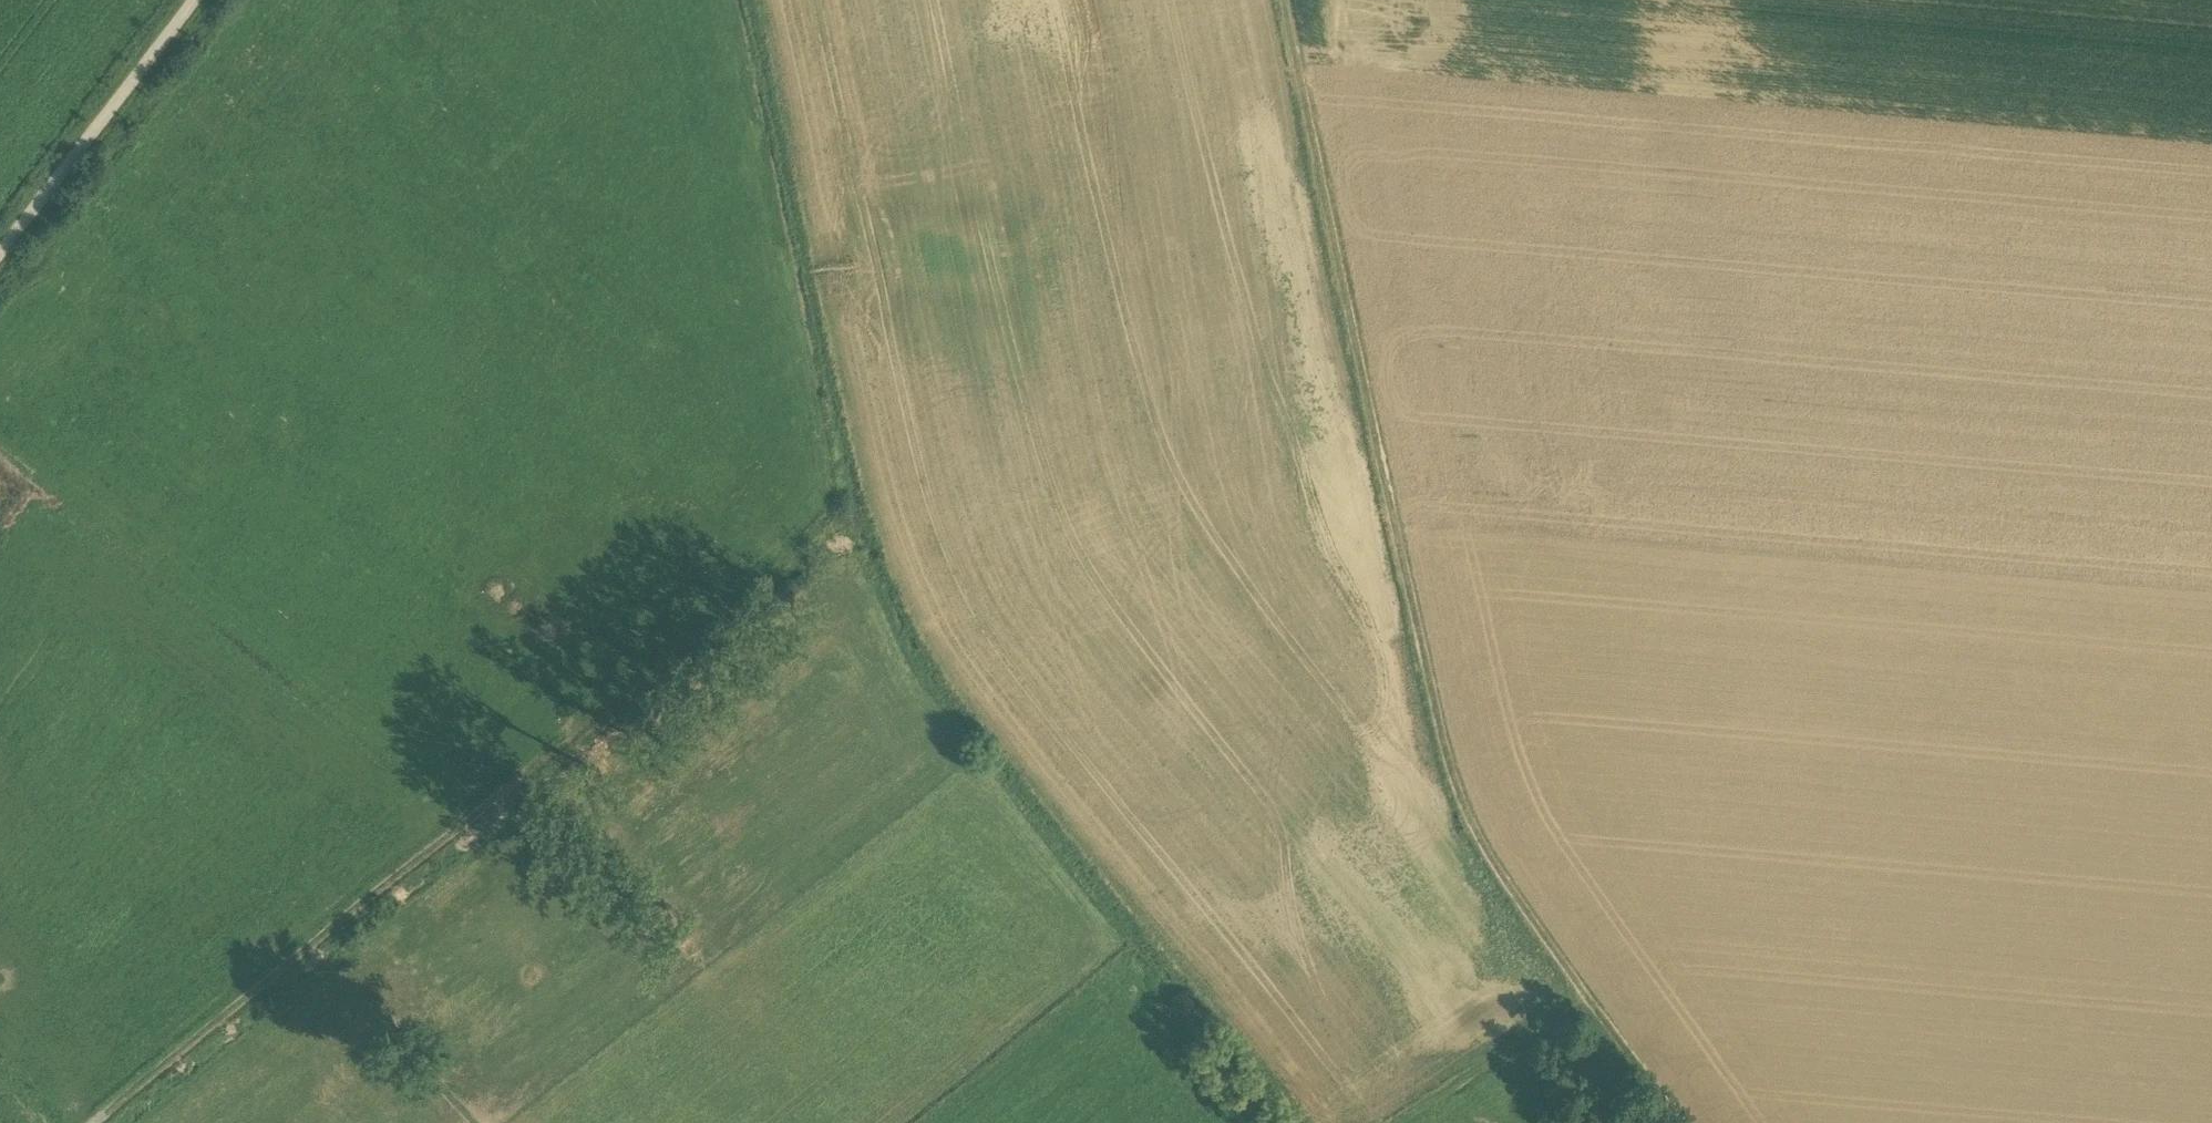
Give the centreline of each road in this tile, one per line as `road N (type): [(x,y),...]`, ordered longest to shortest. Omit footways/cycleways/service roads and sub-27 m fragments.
road 1 (track): [(1286,0),(1464,815),(1674,1122)]
road 2 (track): [(111,1122),(631,721),(854,533)]
road 3 (track): [(0,249),(192,0)]

